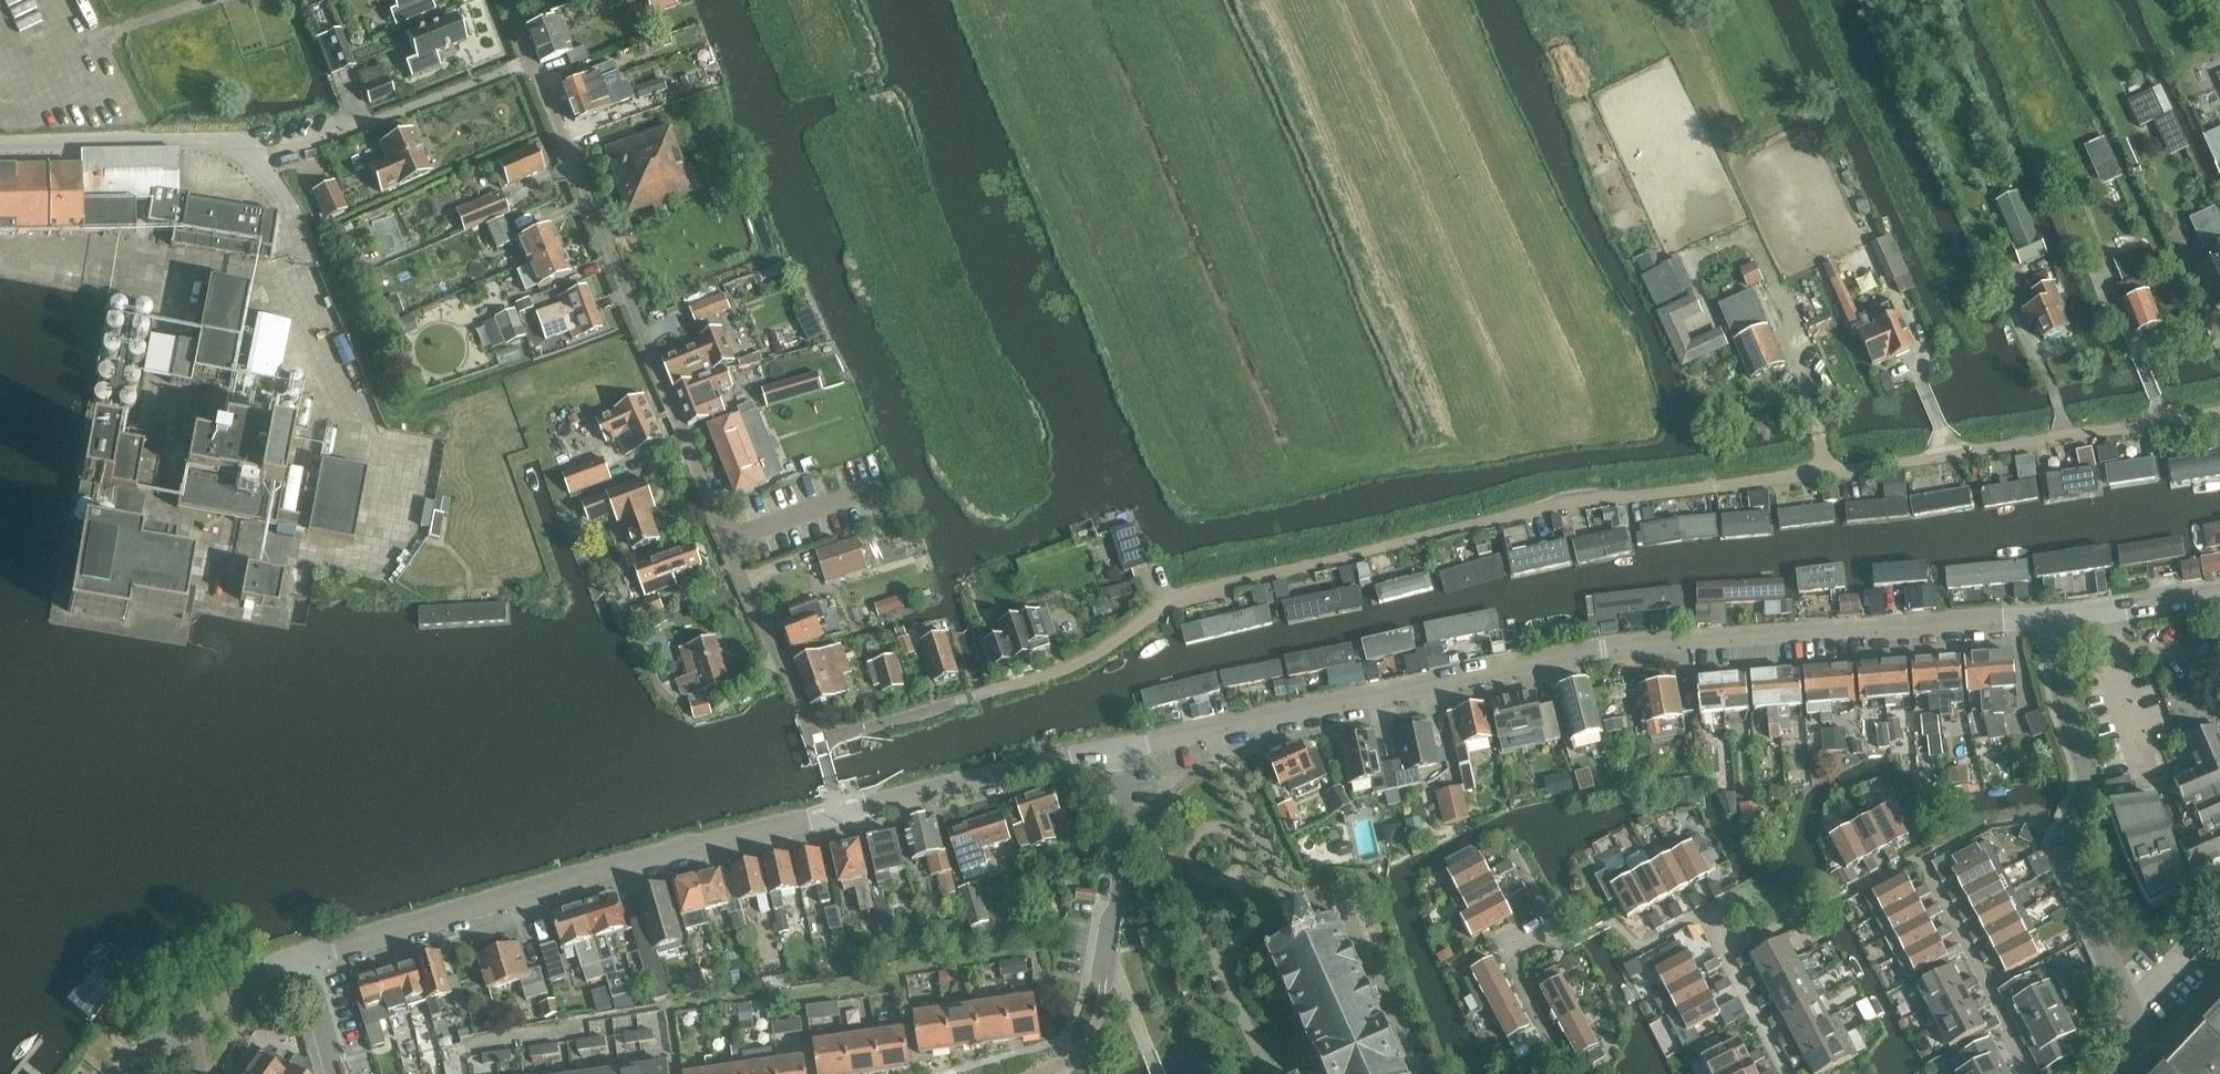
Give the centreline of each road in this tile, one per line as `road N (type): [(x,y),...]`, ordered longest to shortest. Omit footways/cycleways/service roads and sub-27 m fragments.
road 1 (residential): [(816,737),(1070,671),(1197,594),(1585,502),(1705,493),(2219,411)]
road 2 (residential): [(1133,751),(1520,667),(1719,639),(2052,618)]
road 3 (unclassified): [(816,737),(530,62)]
road 4 (residential): [(298,956),(838,810)]
road 5 (unclassified): [(2125,1073),(2142,1055),(2138,1026),(2062,858),(2087,785),(2058,695),(2052,618)]
road 6 (residential): [(1787,1073),(1705,915),(1643,946),(1612,922),(1565,945),(1506,950)]
road 7 (residential): [(1157,1073),(1110,971),(1133,751)]
road 8 (residential): [(838,810),(1133,751)]
road 9 (unclassified): [(0,144),(187,142),(270,151)]
road 10 (residential): [(2031,1073),(1922,856)]
road 11 (residential): [(2052,618),(2219,593)]
road 12 (residential): [(190,1017),(298,956)]
road 13 (residential): [(334,1073),(298,956)]

